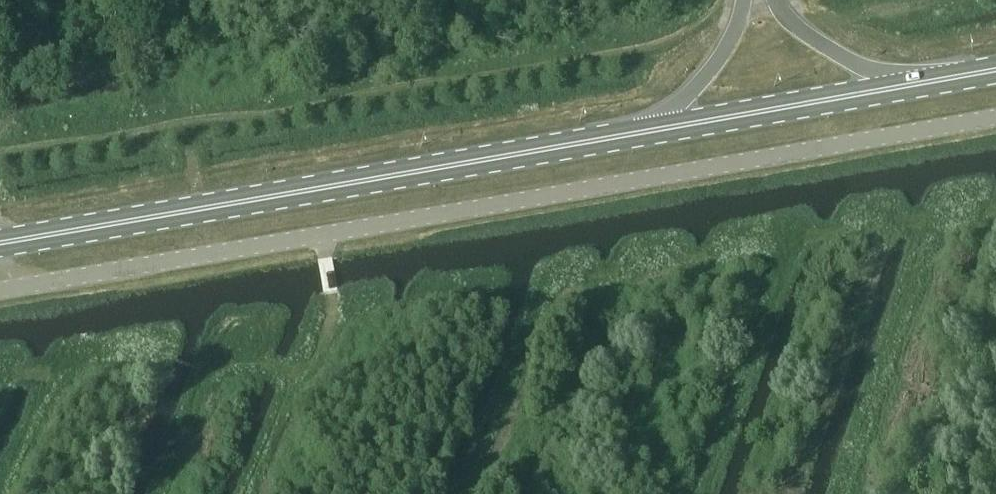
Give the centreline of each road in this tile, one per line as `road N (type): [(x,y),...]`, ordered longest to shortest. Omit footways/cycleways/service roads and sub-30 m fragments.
road 1 (unclassified): [(995,114),(0,291)]
road 2 (primary): [(0,244),(995,70)]

